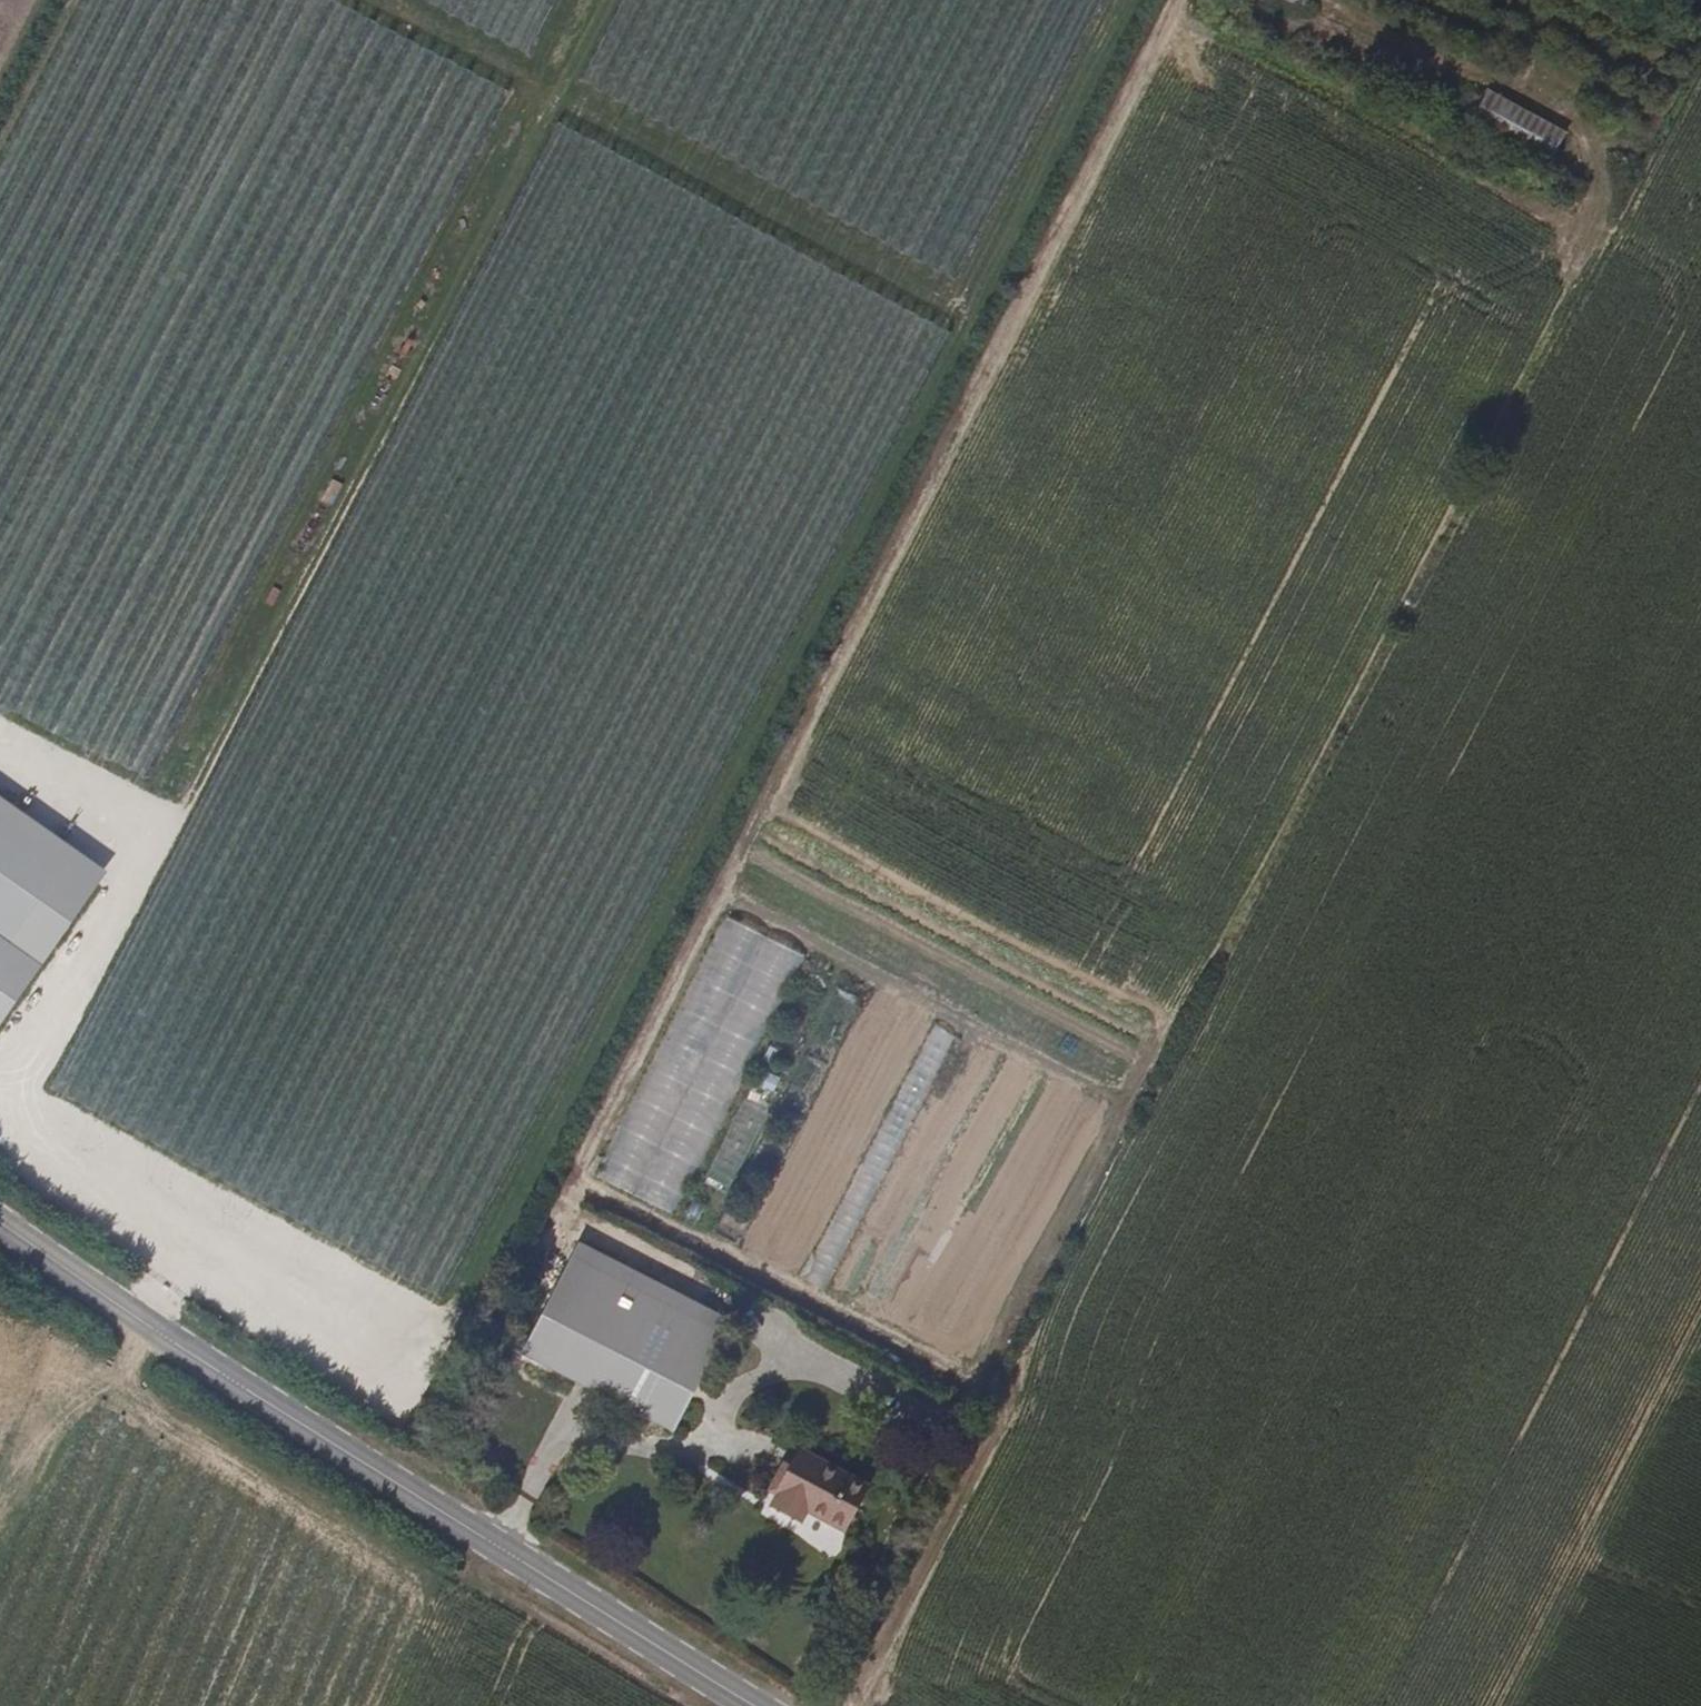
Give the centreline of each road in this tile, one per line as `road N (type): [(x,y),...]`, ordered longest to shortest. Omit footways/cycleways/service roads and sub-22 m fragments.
road 1 (tertiary): [(0,1220),(515,1560),(754,1705)]

